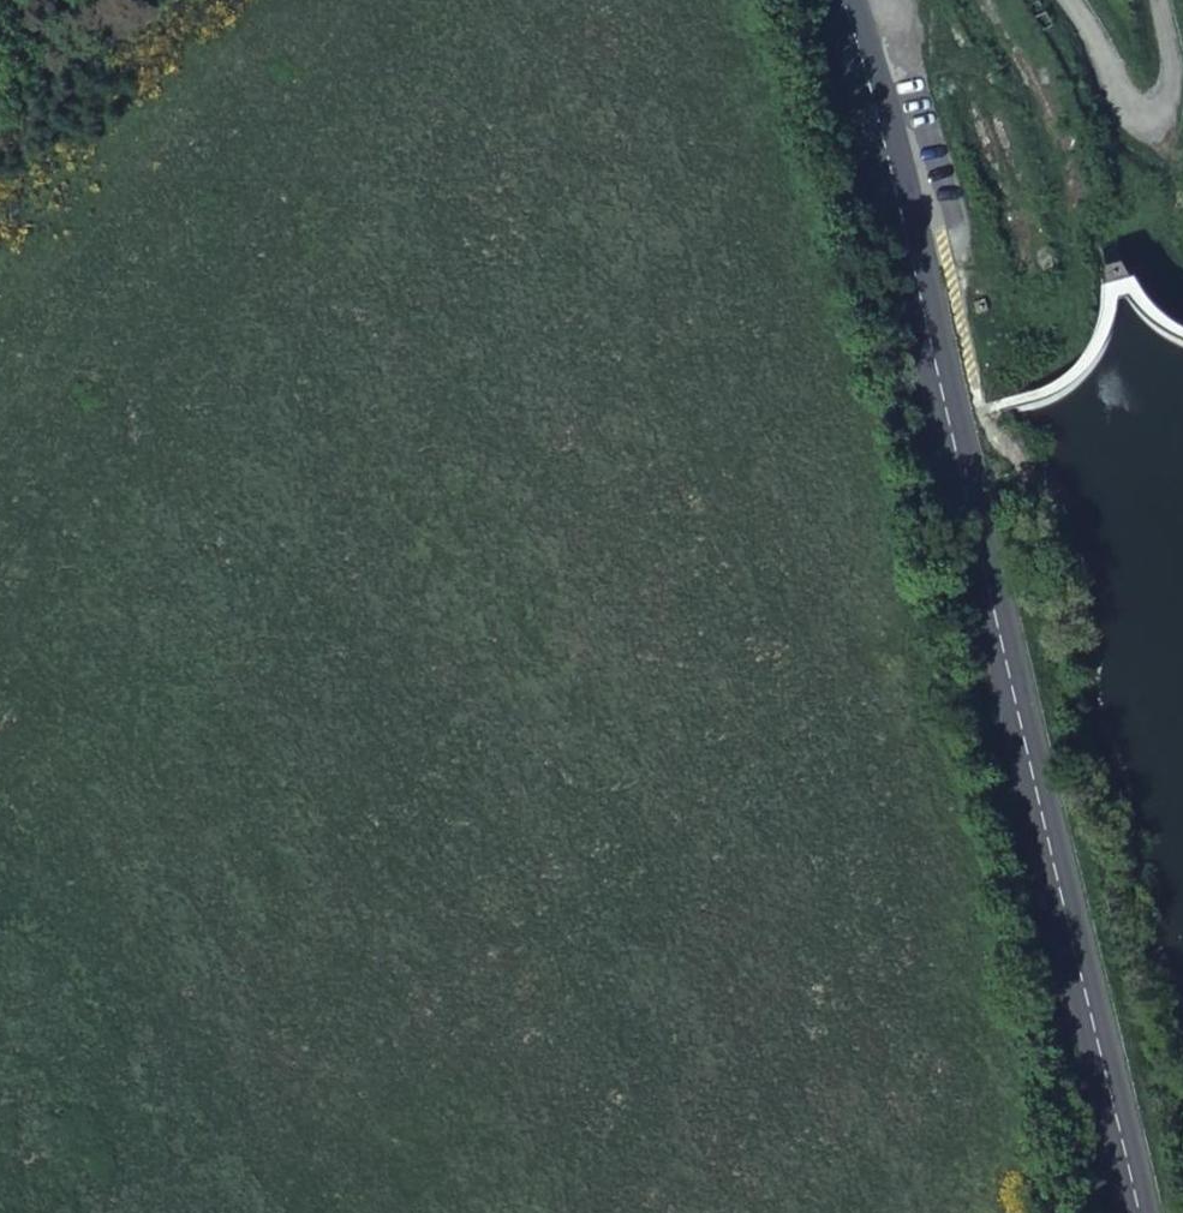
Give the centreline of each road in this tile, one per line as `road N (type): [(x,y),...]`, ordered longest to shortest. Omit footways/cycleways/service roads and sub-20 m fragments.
road 1 (secondary): [(843,0),(923,298),(1139,1212)]
road 2 (unclassified): [(1069,0),(1141,118),(1164,107),(1171,84),(1159,0)]
road 3 (track): [(950,413),(993,434),(1066,504)]

